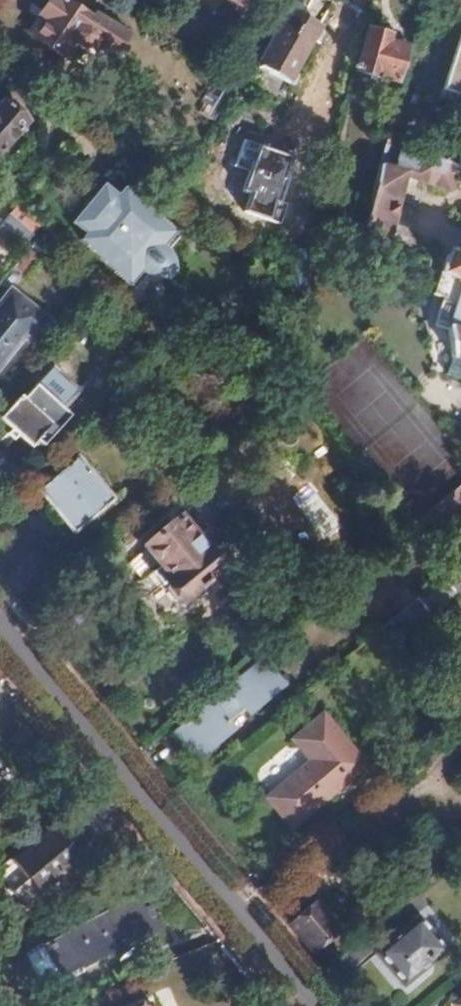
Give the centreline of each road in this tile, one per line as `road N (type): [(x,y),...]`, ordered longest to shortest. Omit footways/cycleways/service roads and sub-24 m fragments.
road 1 (residential): [(313,1005),(0,629)]

